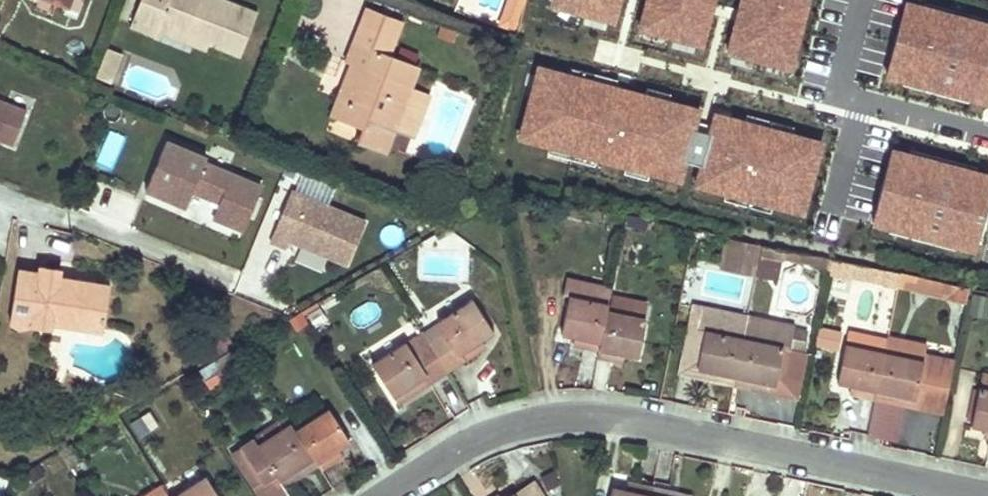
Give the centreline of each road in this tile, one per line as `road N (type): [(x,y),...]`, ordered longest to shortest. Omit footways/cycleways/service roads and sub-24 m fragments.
road 1 (residential): [(386,495),(495,433),(586,417),(985,495)]

